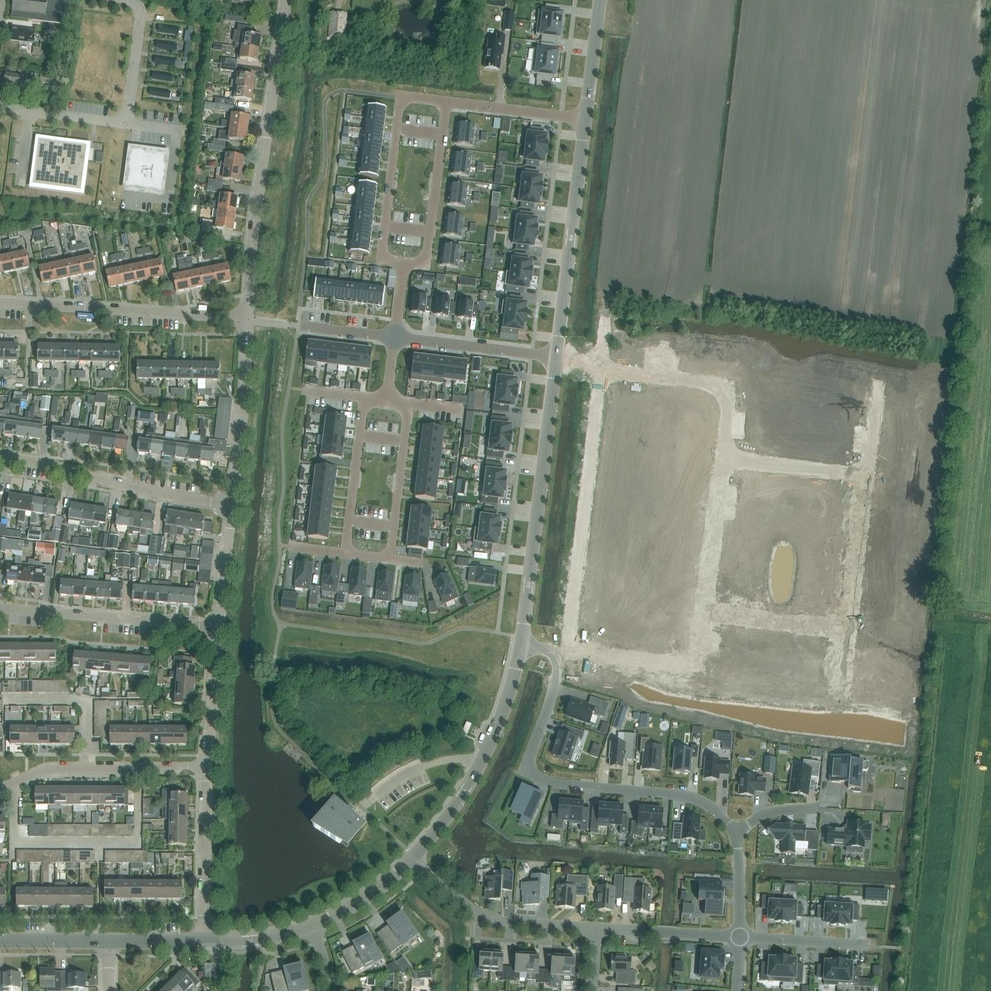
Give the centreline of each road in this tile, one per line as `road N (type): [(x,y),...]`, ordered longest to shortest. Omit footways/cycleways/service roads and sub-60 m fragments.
road 1 (unknown): [(557,357),(716,376),(728,391),(705,649),(677,668),(549,650)]
road 2 (residential): [(521,644),(549,650),(558,665),(529,760),(533,773),(555,783),(686,796),(709,805),(736,833)]
road 3 (unknown): [(878,366),(851,691)]
road 4 (residential): [(248,319),(286,0)]
road 5 (unknown): [(559,651),(595,339)]
road 6 (tertiary): [(557,357),(521,644)]
road 7 (residential): [(248,319),(0,302)]
road 8 (tertiary): [(521,644),(480,763),(412,858)]
road 9 (tertiary): [(586,119),(557,357)]
road 10 (residential): [(231,505),(0,458)]
road 11 (residential): [(0,608),(218,626)]
road 12 (residential): [(446,101),(411,98),(397,118),(382,249),(403,265)]
road 13 (residential): [(205,768),(49,769),(0,789)]
road 14 (residential): [(412,858),(489,919),(597,929)]
road 15 (residential): [(231,505),(248,319)]
road 16 (residential): [(403,265),(428,254),(446,101)]
road 17 (residential): [(205,942),(205,768)]
road 18 (residential): [(394,337),(557,357)]
road 19 (residential): [(374,399),(361,416),(345,554)]
road 20 (residential): [(392,560),(407,421),(401,402)]
road 21 (unknown): [(708,612),(856,629)]
road 22 (residential): [(248,319),(394,337)]
road 23 (unknown): [(724,437),(870,454)]
road 24 (residential): [(597,929),(741,937)]
road 25 (residential): [(205,768),(218,626)]
road 26 (residential): [(586,119),(446,101)]
road 27 (residential): [(128,0),(140,18),(126,124)]
road 28 (residential): [(126,124),(0,107)]
road 29 (residential): [(741,937),(865,946)]
road 30 (tertiary): [(412,858),(360,902),(312,926)]
road 31 (residential): [(218,626),(231,505)]
road 32 (tertiary): [(601,0),(586,119)]

